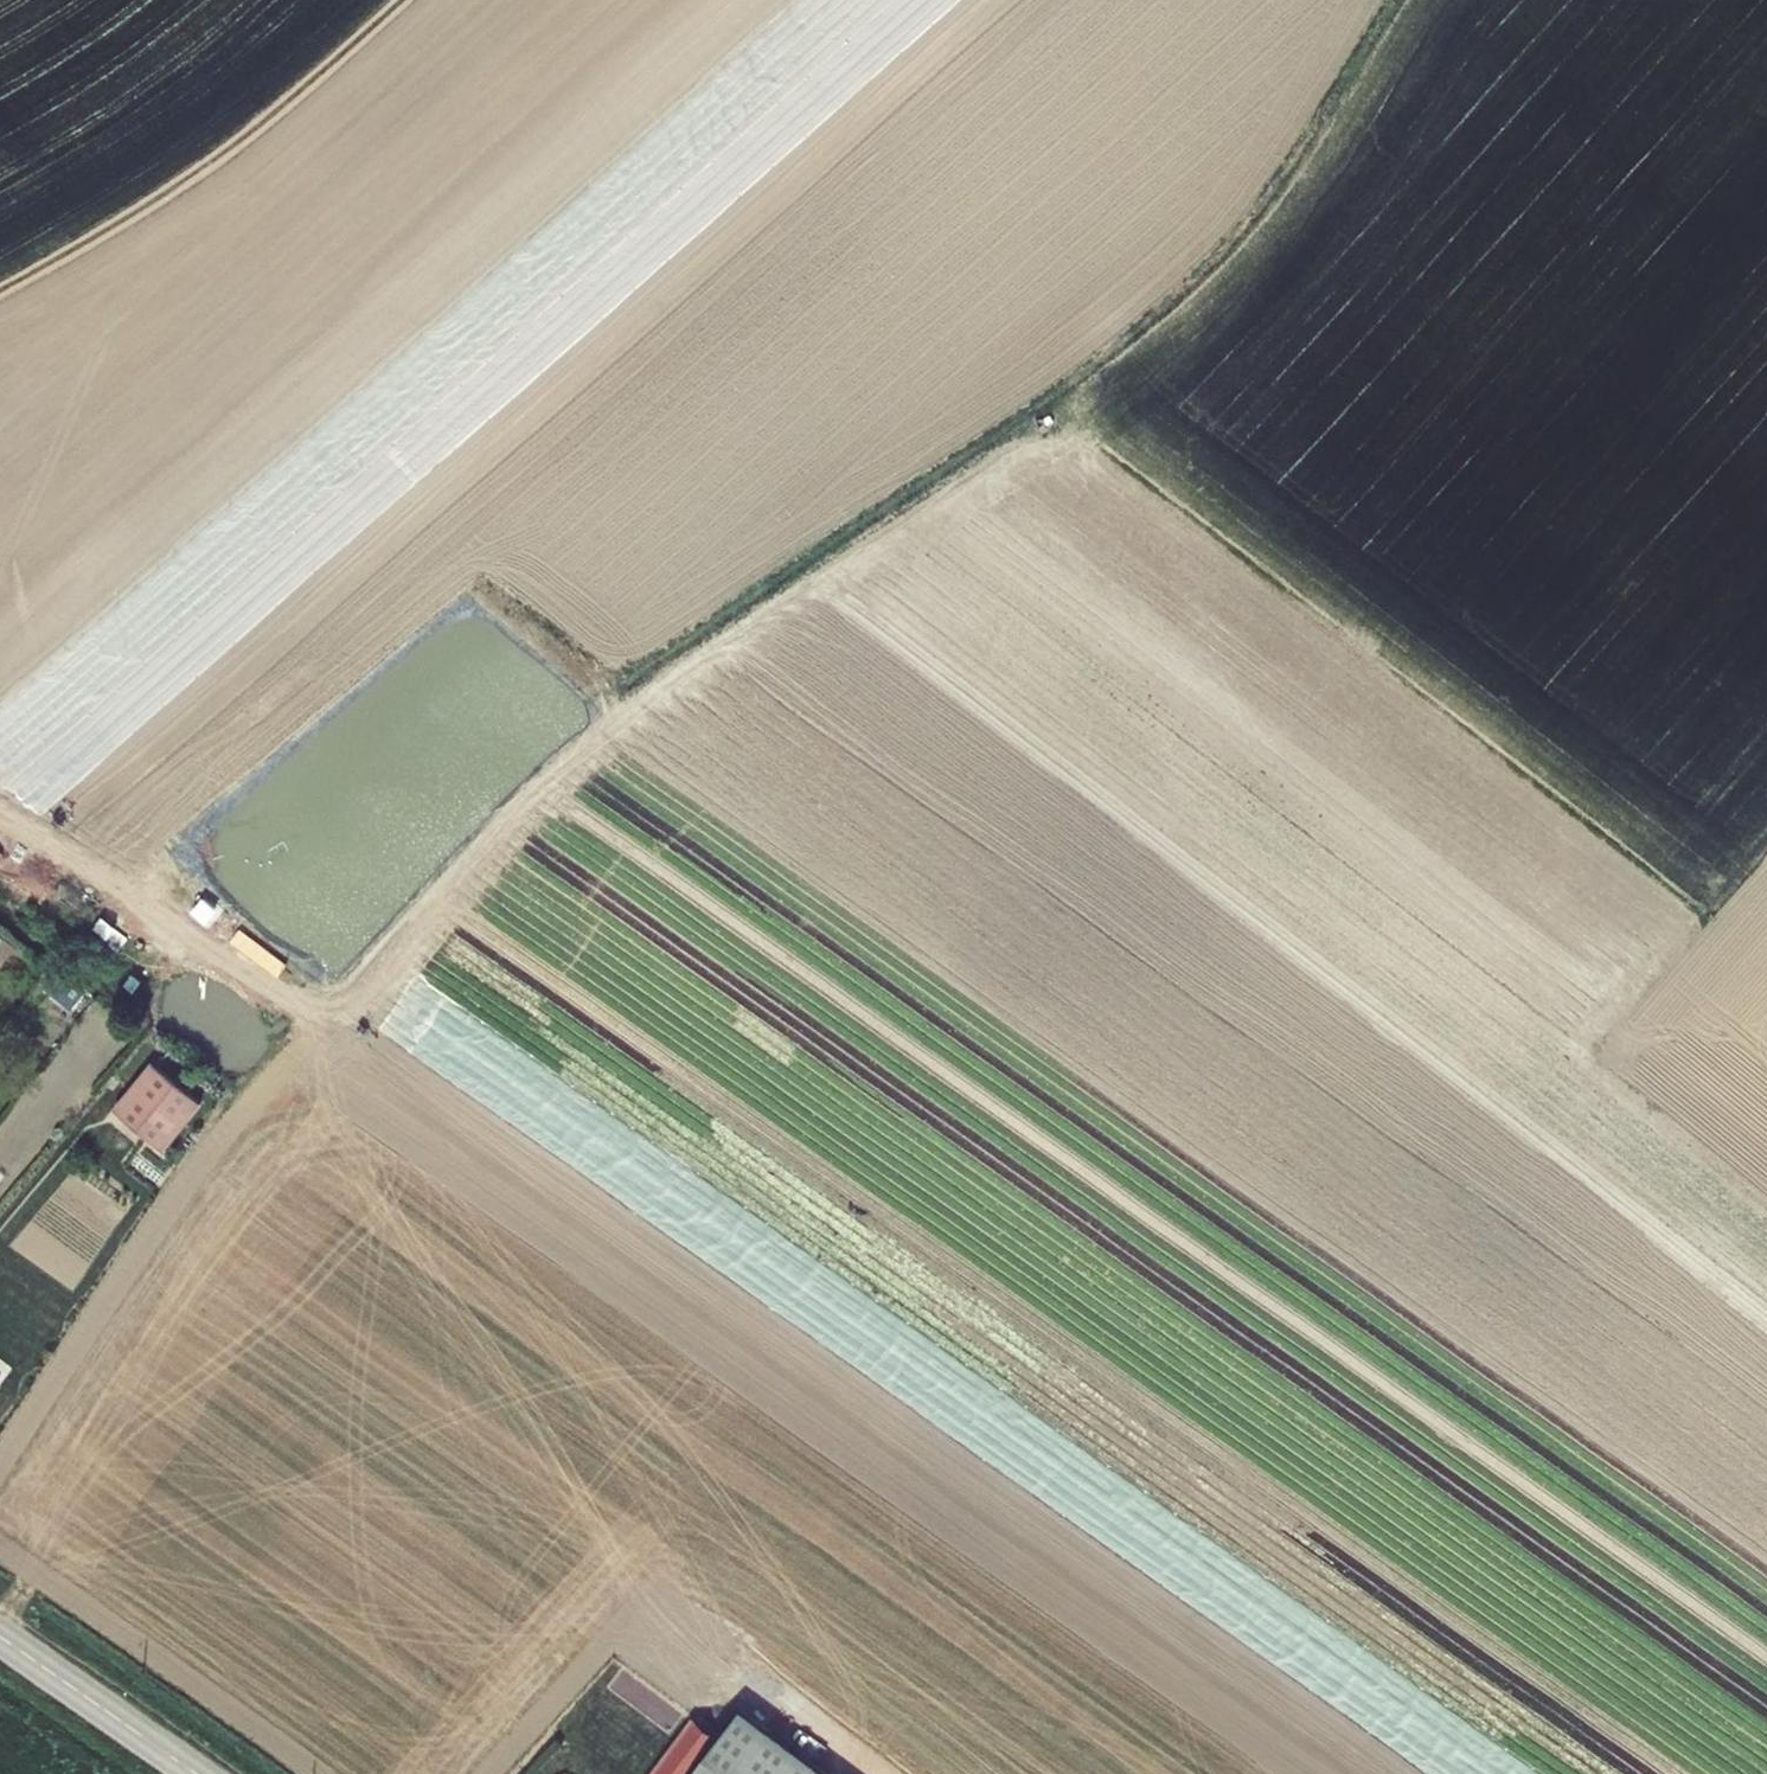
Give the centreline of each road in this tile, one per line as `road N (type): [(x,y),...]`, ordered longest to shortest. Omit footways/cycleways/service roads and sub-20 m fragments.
road 1 (track): [(0,291),(117,230),(294,102),(403,0)]
road 2 (residential): [(198,1773),(0,1636)]

